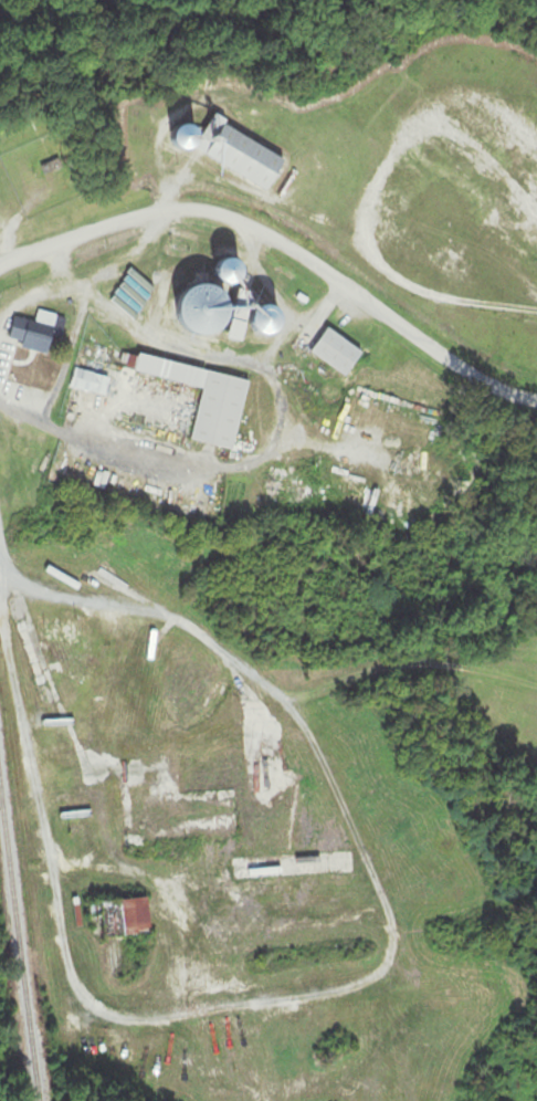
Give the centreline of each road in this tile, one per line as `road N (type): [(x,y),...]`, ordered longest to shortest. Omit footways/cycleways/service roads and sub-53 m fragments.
road 1 (residential): [(0,271),(161,217),(199,214),(244,227),(486,386),(536,400)]

